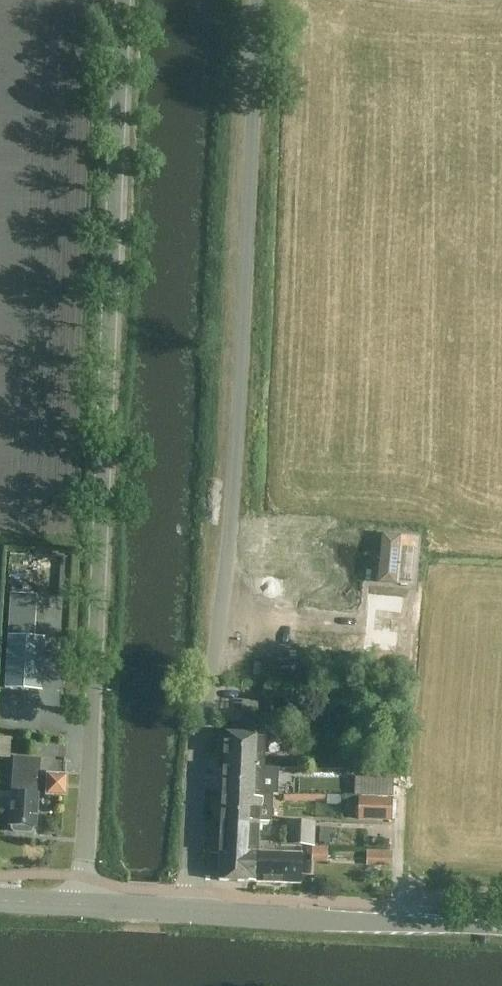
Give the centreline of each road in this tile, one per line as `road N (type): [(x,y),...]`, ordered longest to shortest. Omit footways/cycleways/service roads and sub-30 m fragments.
road 1 (unclassified): [(192,912),(196,790),(229,538),(256,0)]
road 2 (unclassified): [(84,903),(123,0)]
road 3 (tertiary): [(501,927),(192,912)]

